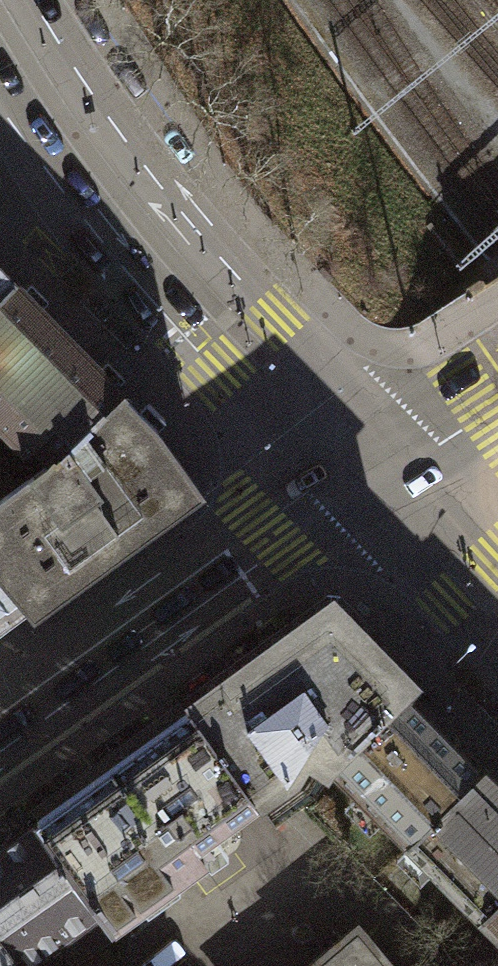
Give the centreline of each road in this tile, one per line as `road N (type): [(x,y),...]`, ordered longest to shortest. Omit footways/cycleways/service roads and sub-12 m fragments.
road 1 (primary): [(366,477),(238,338),(117,185),(0,5)]
road 2 (tertiary): [(0,737),(366,477)]
road 3 (primary): [(497,618),(366,477)]
road 4 (tertiary): [(497,389),(366,477)]

